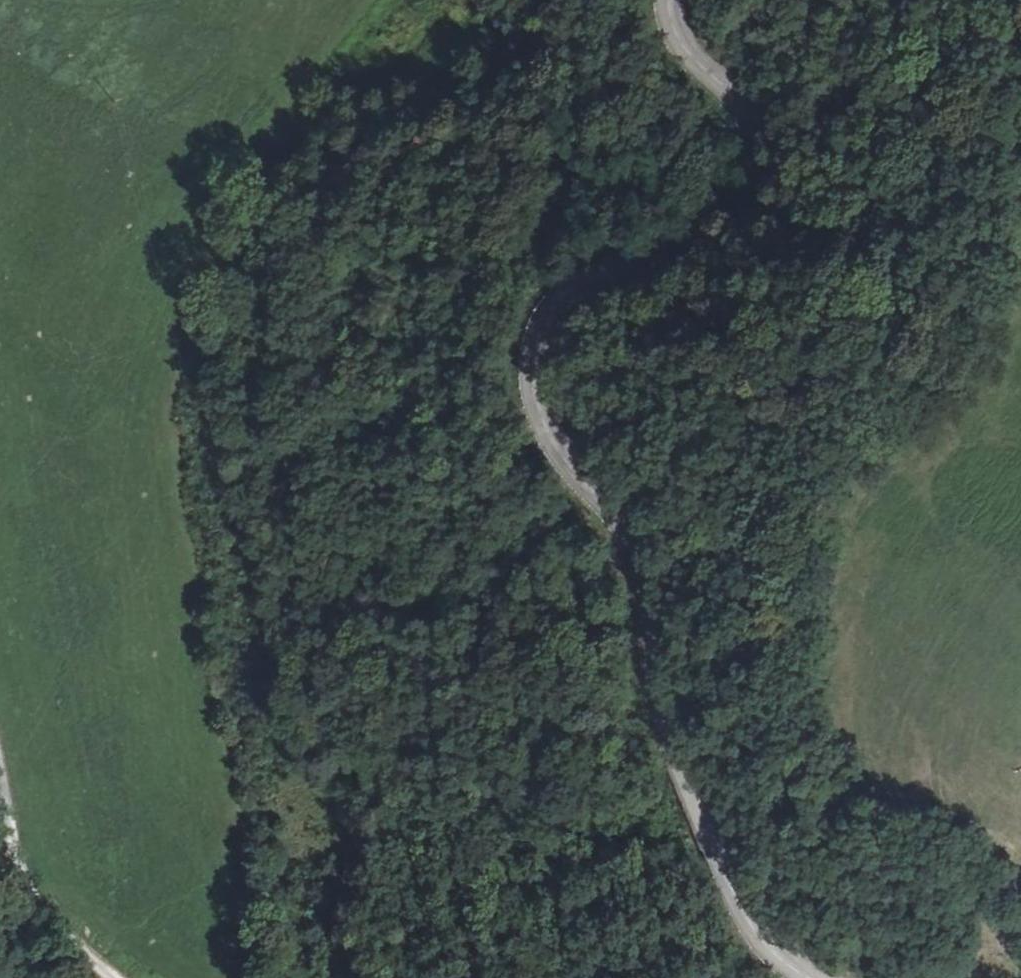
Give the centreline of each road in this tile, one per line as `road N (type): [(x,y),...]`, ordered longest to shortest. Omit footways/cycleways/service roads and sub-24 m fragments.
road 1 (tertiary): [(812,977),(771,947),(746,913),(664,709),(635,548),(568,458),(541,394),(547,334),(578,283),(745,215),(769,174),(754,113),(688,43),(675,0)]
road 2 (track): [(0,765),(35,904),(111,977)]

